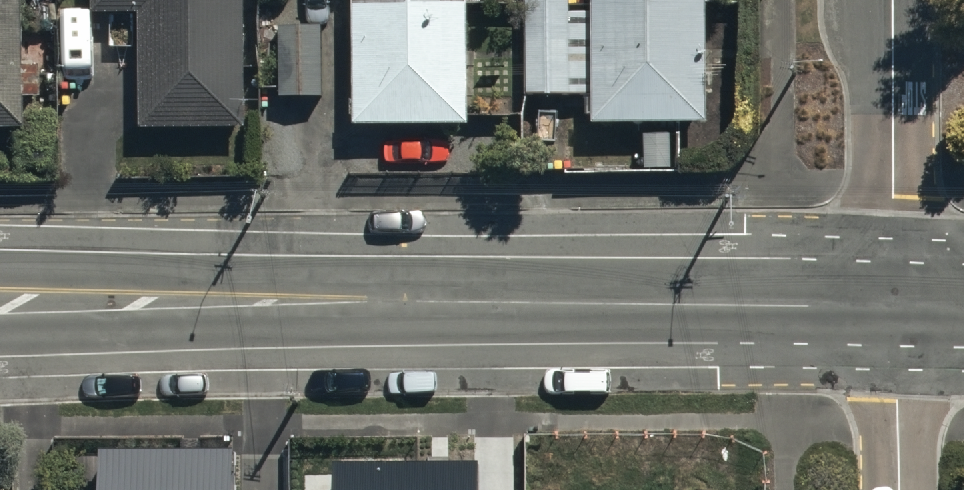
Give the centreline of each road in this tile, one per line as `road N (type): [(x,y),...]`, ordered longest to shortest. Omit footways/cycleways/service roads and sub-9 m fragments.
road 1 (tertiary): [(0,307),(896,299)]
road 2 (residential): [(892,0),(896,299)]
road 3 (residential): [(896,299),(903,489)]

